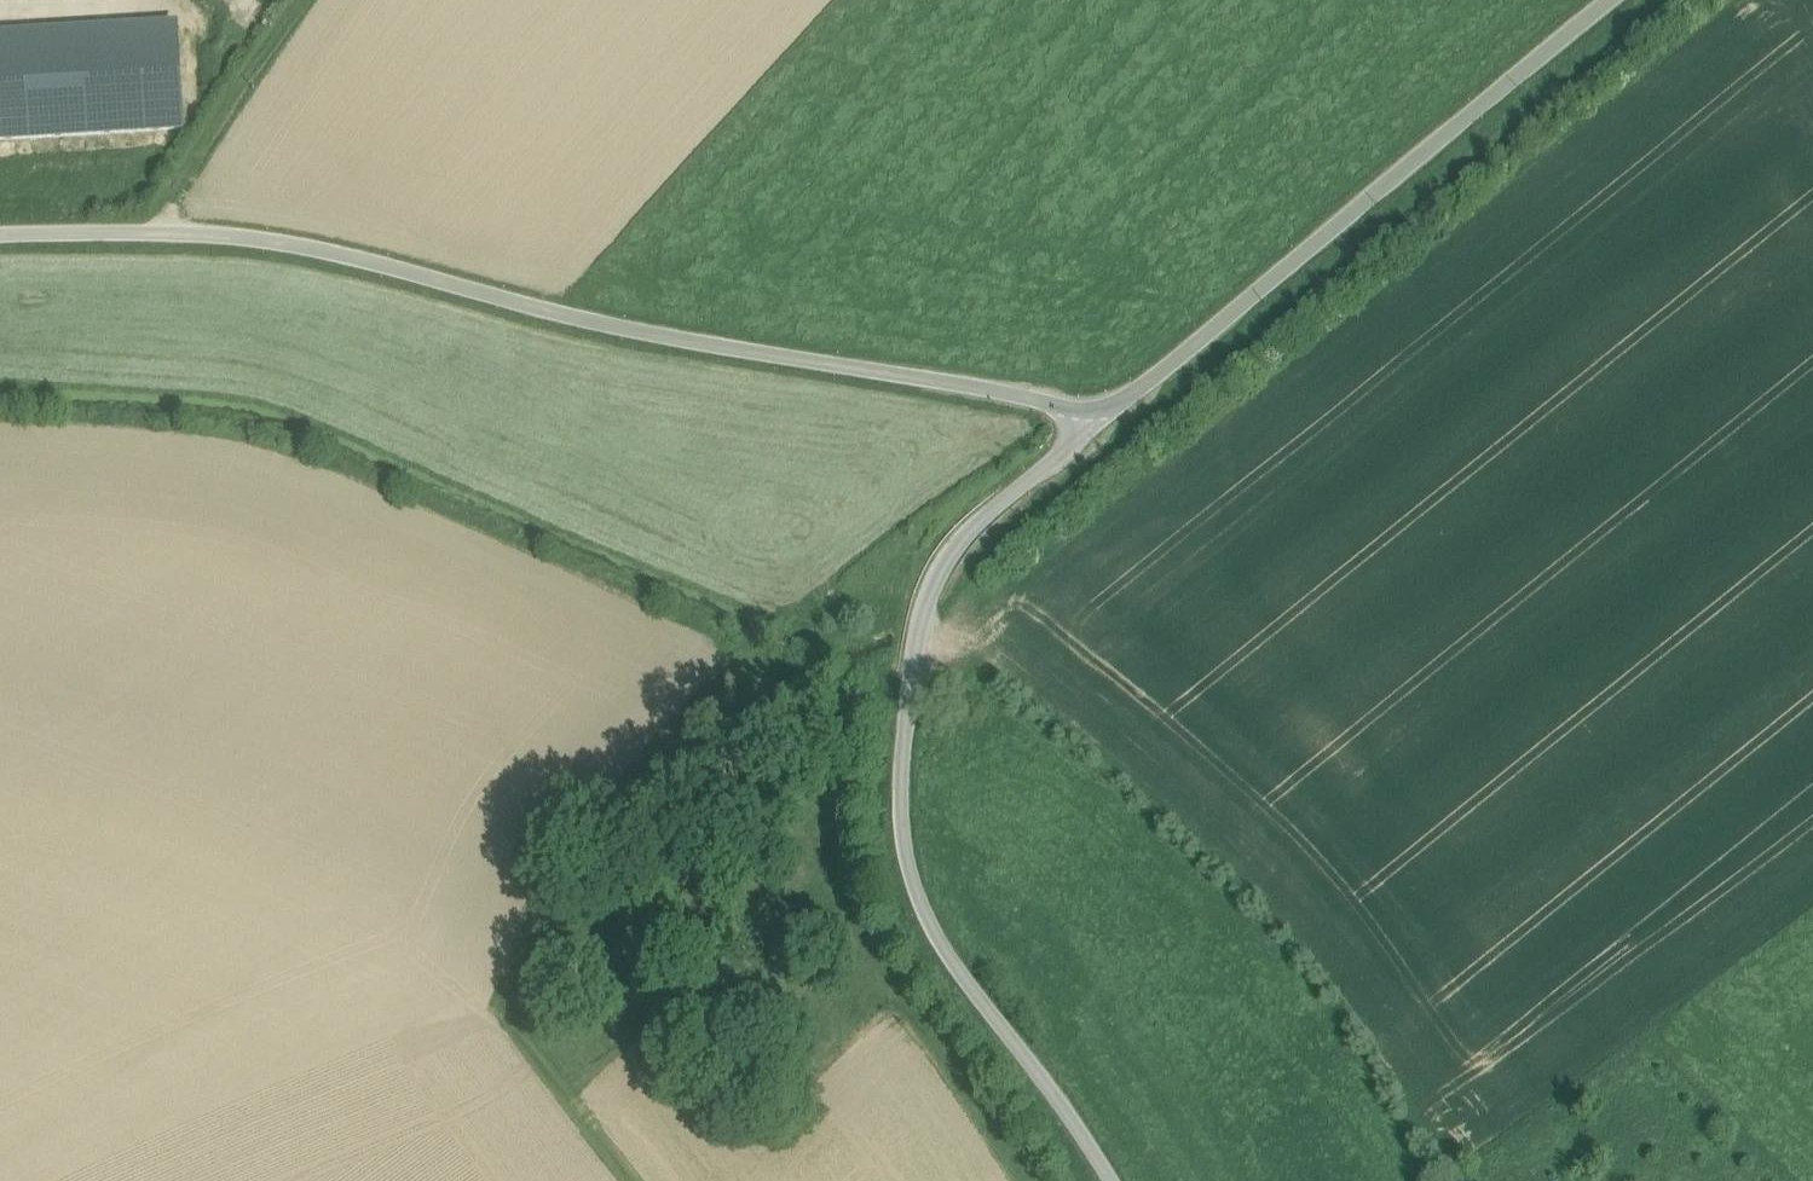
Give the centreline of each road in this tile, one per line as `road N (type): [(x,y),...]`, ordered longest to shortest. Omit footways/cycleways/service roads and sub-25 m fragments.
road 1 (tertiary): [(0,237),(166,230),(296,246),(628,335),(1104,412)]
road 2 (unclassified): [(1108,1180),(1040,1060),(919,908),(900,780),(933,586),(945,561),(971,528),(1104,412)]
road 3 (tertiary): [(1104,412),(1123,407),(1613,0)]

